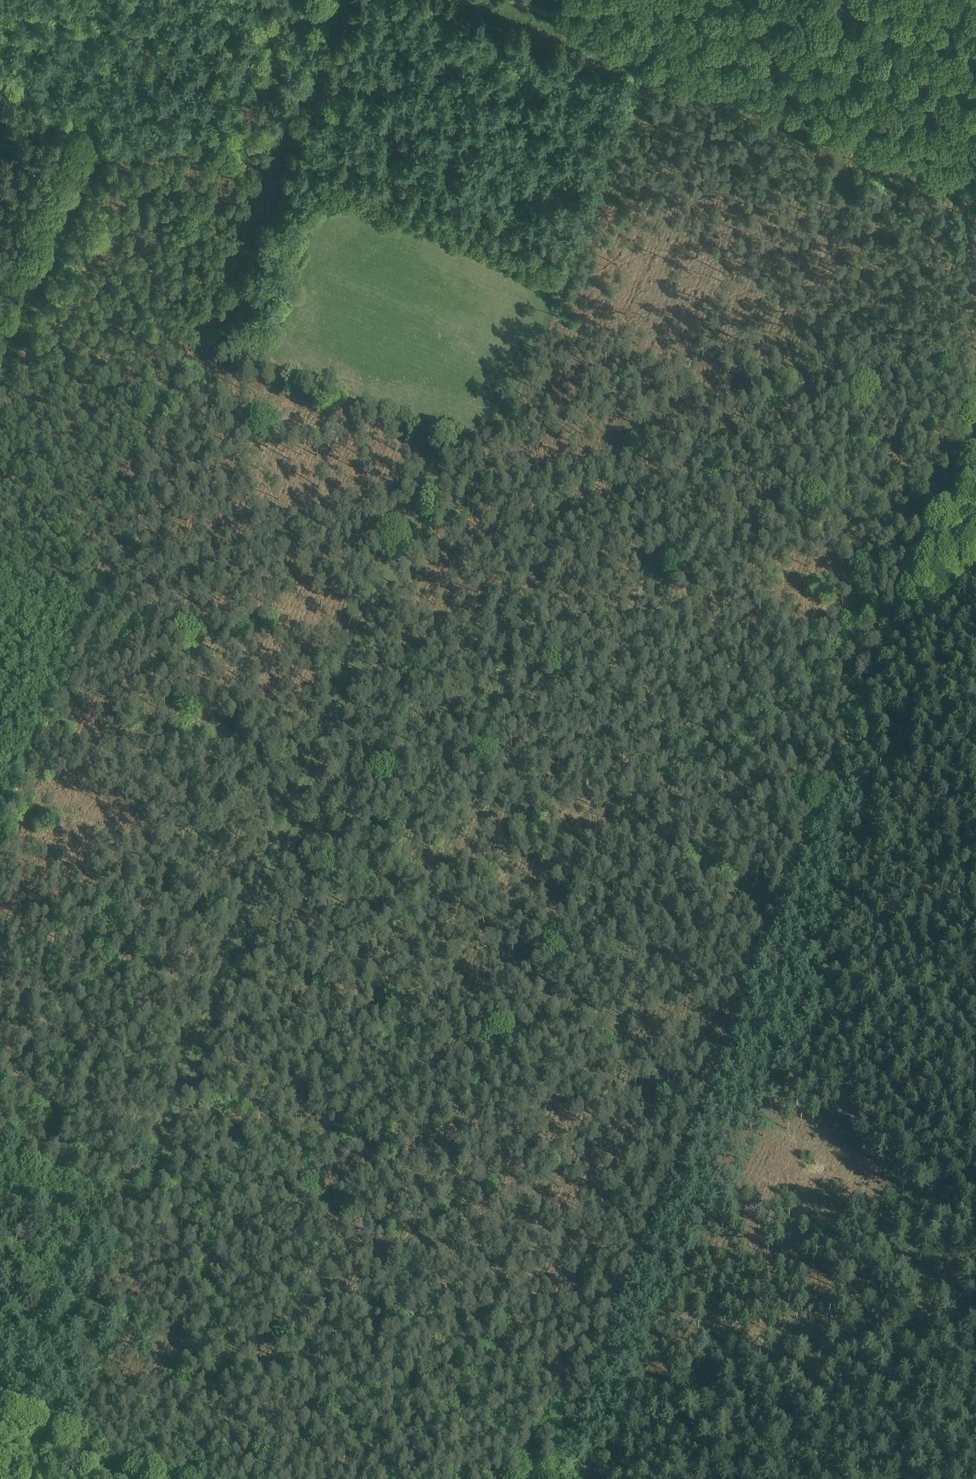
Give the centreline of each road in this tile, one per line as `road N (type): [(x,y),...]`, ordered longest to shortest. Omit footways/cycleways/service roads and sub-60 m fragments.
road 1 (track): [(975,413),(564,1478)]
road 2 (track): [(336,0),(133,521),(94,593),(0,833)]
road 3 (track): [(975,181),(497,0)]
road 4 (track): [(127,1478),(0,1431)]

